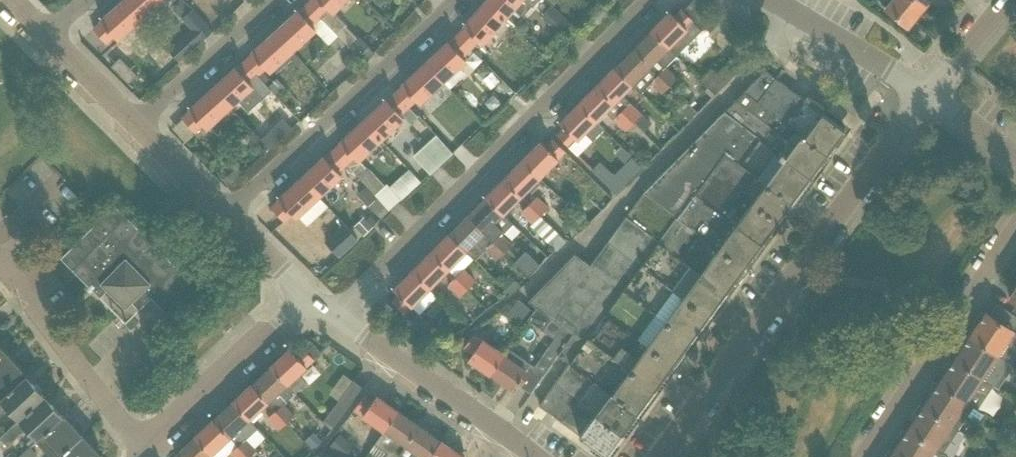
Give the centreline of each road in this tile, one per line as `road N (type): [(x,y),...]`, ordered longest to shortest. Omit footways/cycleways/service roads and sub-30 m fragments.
road 1 (residential): [(651,456),(928,89)]
road 2 (residential): [(353,312),(648,0)]
road 3 (residential): [(233,215),(448,0)]
road 4 (residential): [(863,456),(1015,223)]
road 5 (residential): [(539,456),(353,312)]
road 6 (residential): [(139,446),(306,281)]
road 7 (residential): [(139,446),(0,267)]
road 8 (residential): [(138,126),(266,0)]
road 9 (residential): [(928,89),(777,0)]
road 10 (residential): [(233,215),(138,126)]
road 11 (residential): [(138,126),(46,37)]

